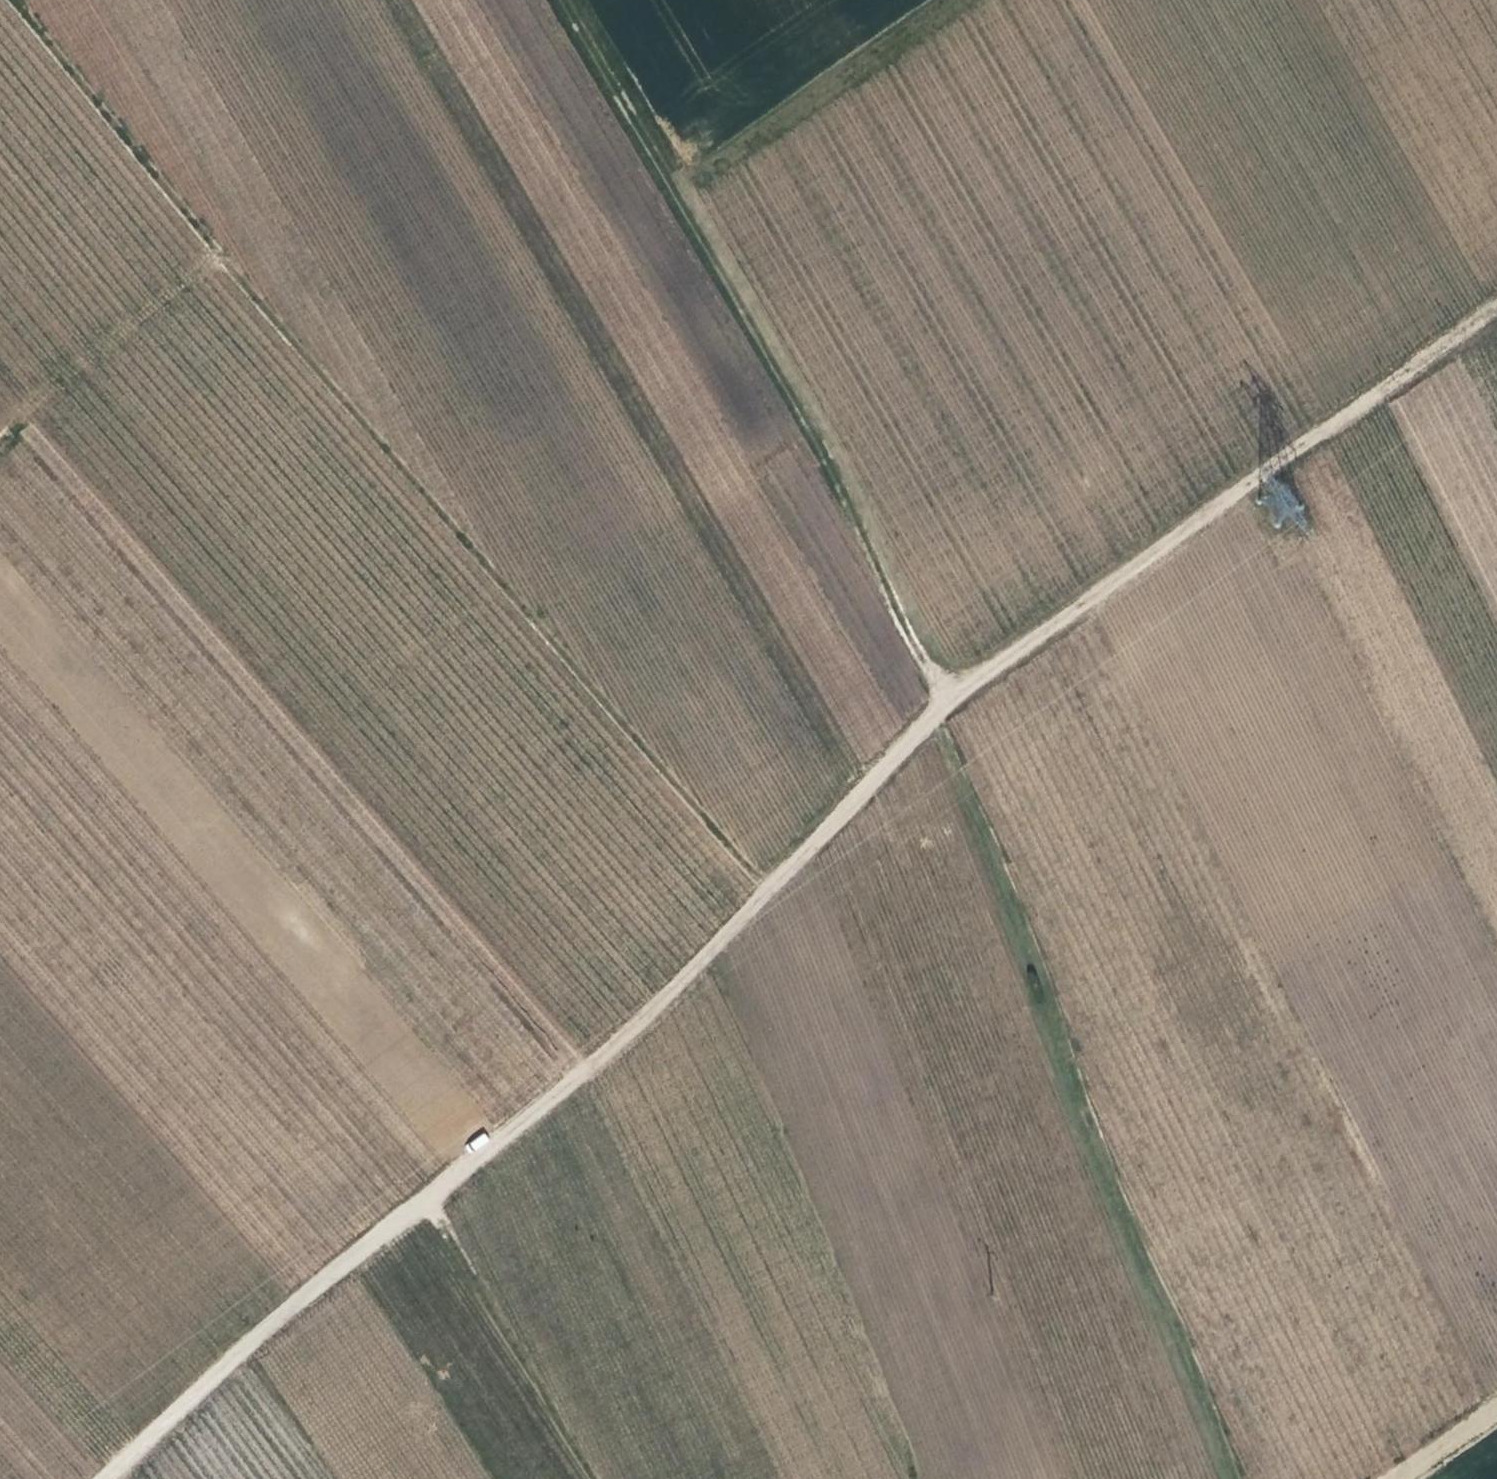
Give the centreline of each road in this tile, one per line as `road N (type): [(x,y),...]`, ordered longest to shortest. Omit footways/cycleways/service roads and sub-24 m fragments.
road 1 (track): [(111,1478),(426,1208),(635,1043),(945,696),(1496,308)]
road 2 (track): [(945,696),(851,485),(566,0)]

